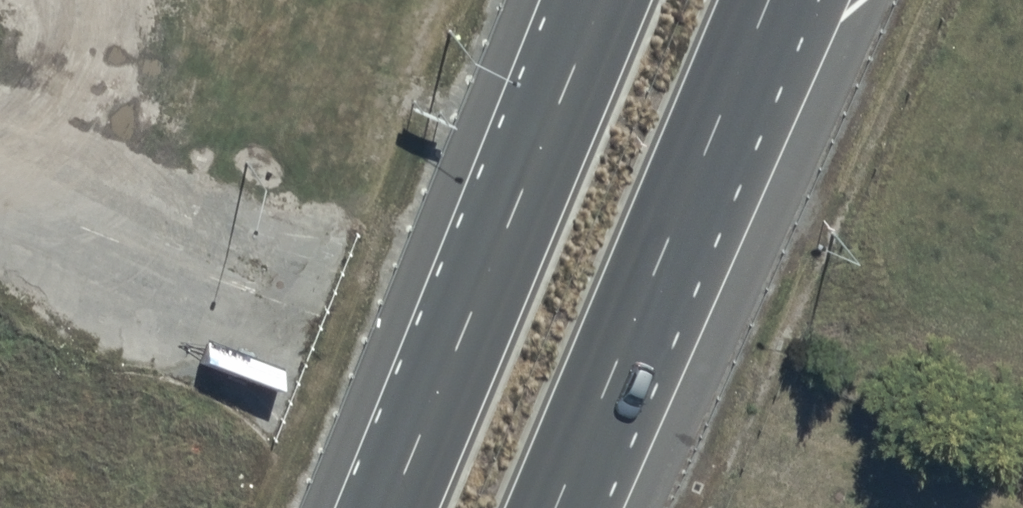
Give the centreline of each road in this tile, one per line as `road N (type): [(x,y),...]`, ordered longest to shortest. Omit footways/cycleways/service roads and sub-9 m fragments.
road 1 (trunk): [(778,0),(564,507)]
road 2 (trunk): [(383,507),(596,0)]
road 3 (unclassified): [(210,292),(0,203)]
road 4 (track): [(84,0),(96,73),(75,124),(33,154),(0,164)]

